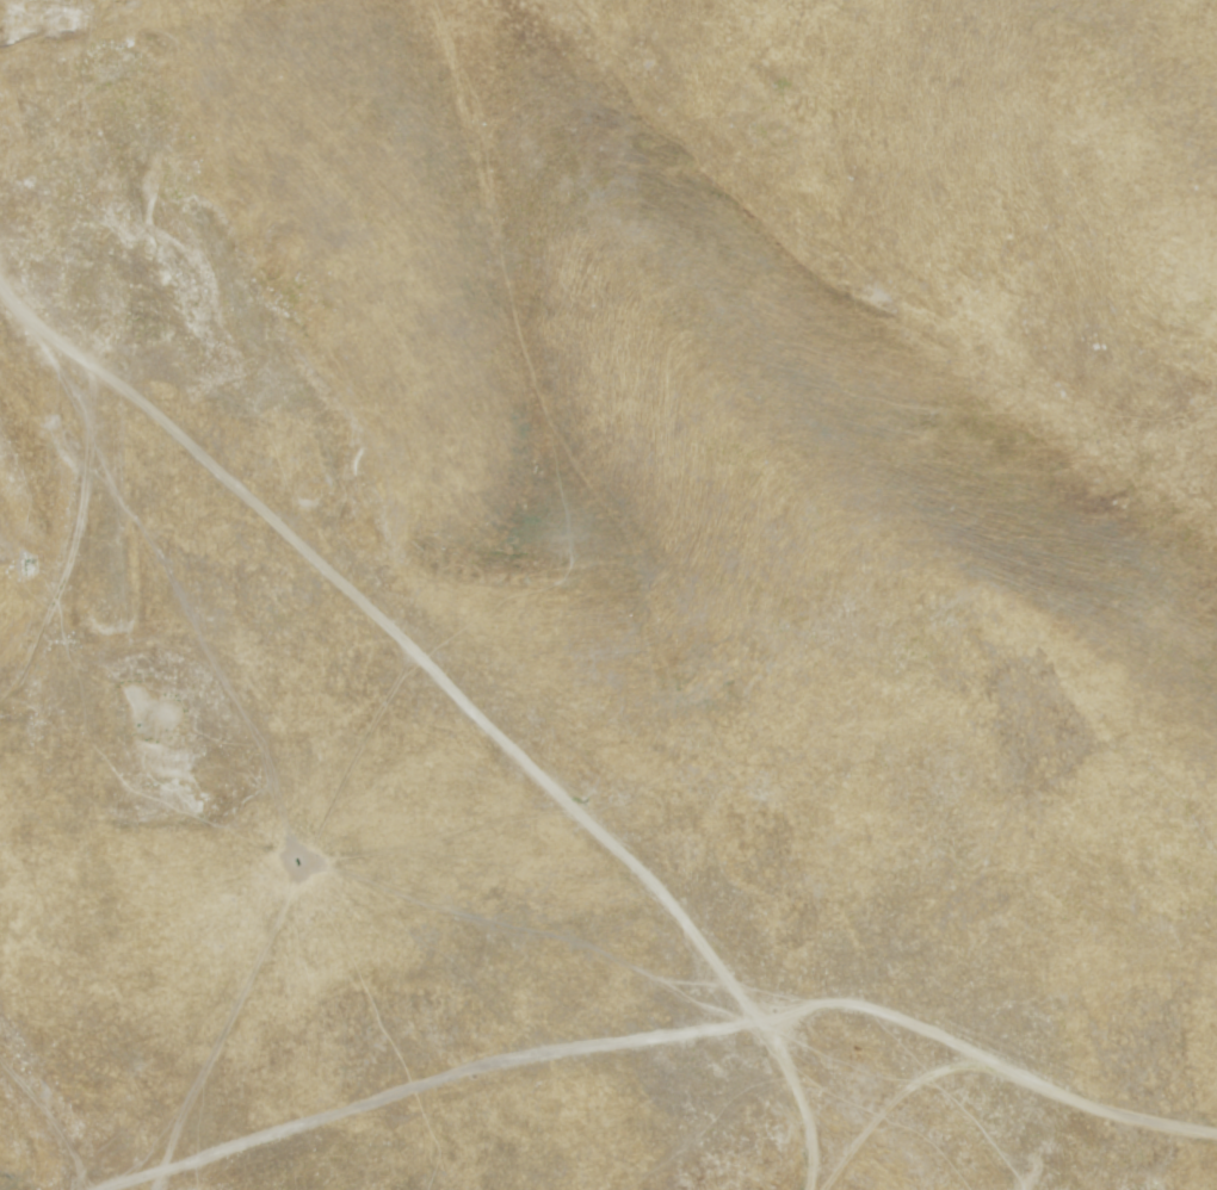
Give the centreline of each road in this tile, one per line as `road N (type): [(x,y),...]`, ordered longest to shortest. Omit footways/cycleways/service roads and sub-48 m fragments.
road 1 (track): [(1216,1140),(847,1006),(755,1016),(672,915),(0,244)]
road 2 (track): [(72,1189),(78,1155),(0,1065)]
road 3 (track): [(0,690),(144,684)]

